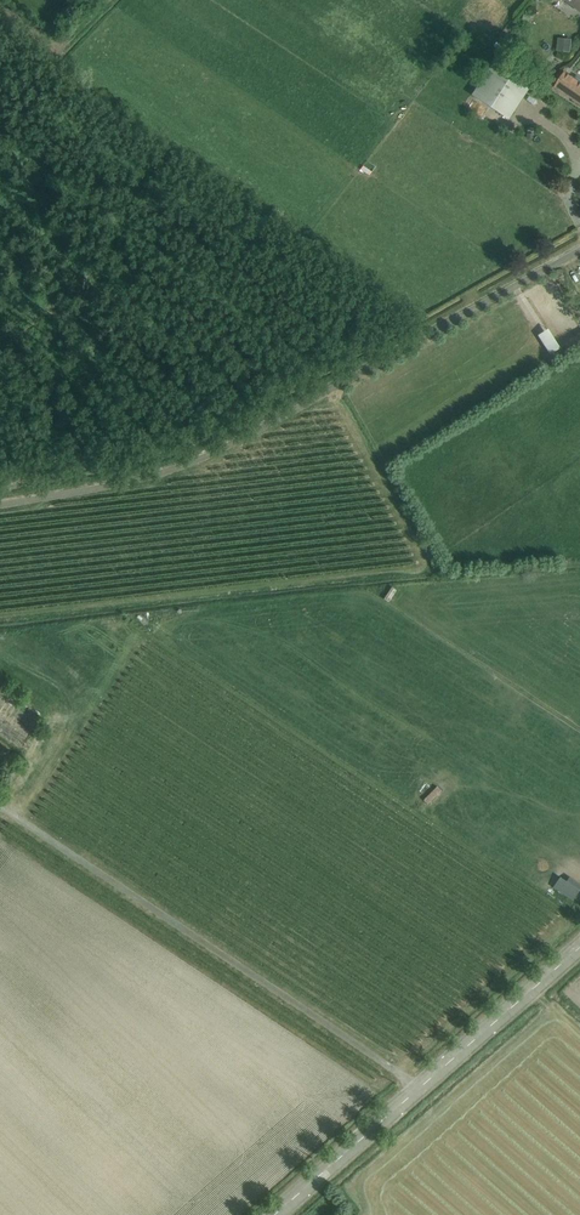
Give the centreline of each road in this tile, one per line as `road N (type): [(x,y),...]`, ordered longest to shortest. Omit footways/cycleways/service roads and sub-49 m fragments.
road 1 (unclassified): [(0,505),(196,462),(579,251)]
road 2 (tertiary): [(579,949),(279,1214)]

